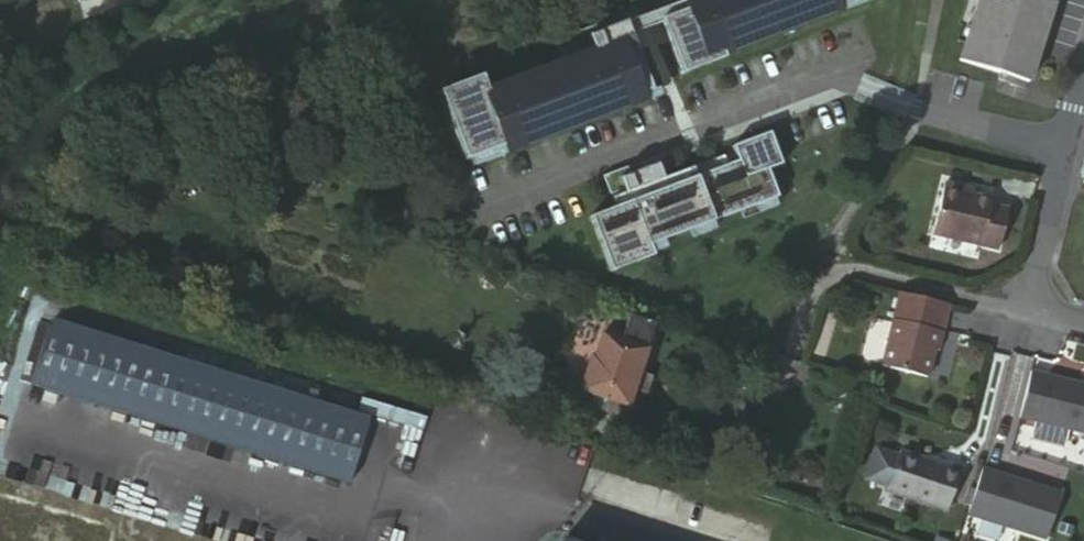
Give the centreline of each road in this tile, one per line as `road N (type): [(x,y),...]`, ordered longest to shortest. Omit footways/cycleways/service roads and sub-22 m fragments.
road 1 (residential): [(772,372),(811,269),(832,258),(1024,305)]
road 2 (residential): [(1083,84),(1024,305)]

